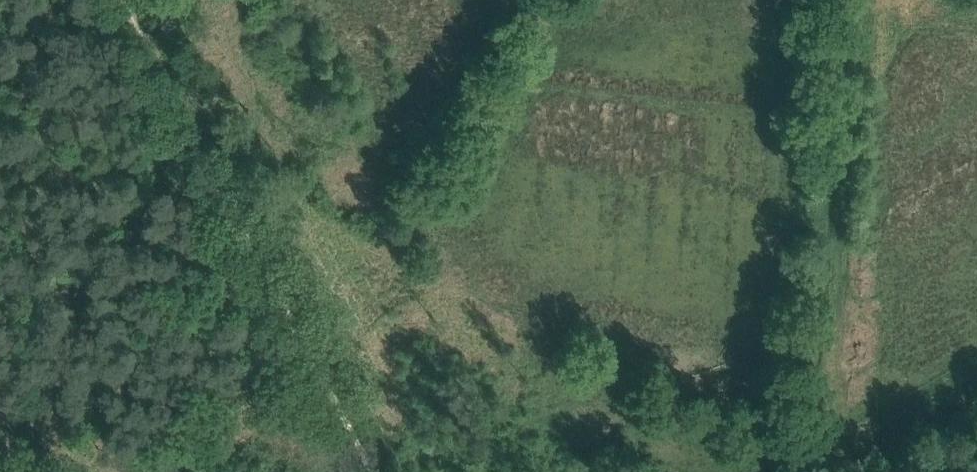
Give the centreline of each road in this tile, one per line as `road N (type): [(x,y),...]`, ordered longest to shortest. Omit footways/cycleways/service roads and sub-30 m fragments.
road 1 (track): [(374,471),(122,0)]

